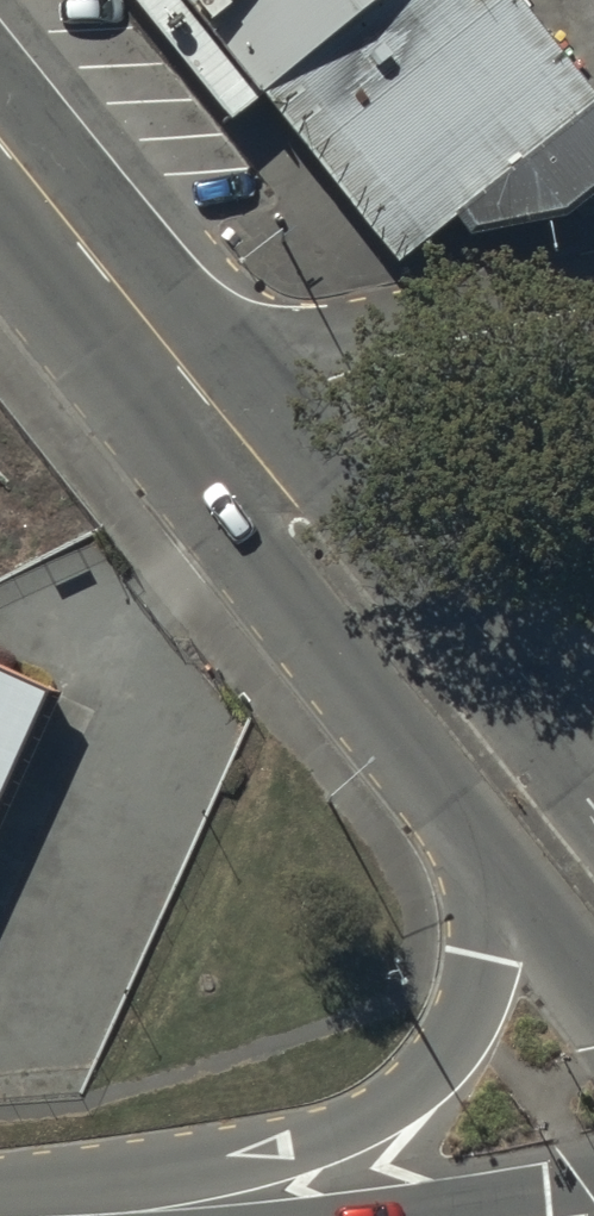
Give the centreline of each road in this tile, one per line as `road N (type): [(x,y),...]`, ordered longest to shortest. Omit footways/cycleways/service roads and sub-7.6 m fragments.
road 1 (trunk): [(0,1207),(91,1196),(315,1142),(381,1108),(430,1065),(463,1005),(481,933),(469,842),(321,564)]
road 2 (tertiary): [(593,903),(321,564)]
road 3 (residential): [(224,422),(364,355),(593,305)]
road 4 (tertiary): [(224,422),(0,143)]
road 5 (trunk): [(321,564),(593,734)]
road 6 (tertiary): [(321,564),(224,422)]

